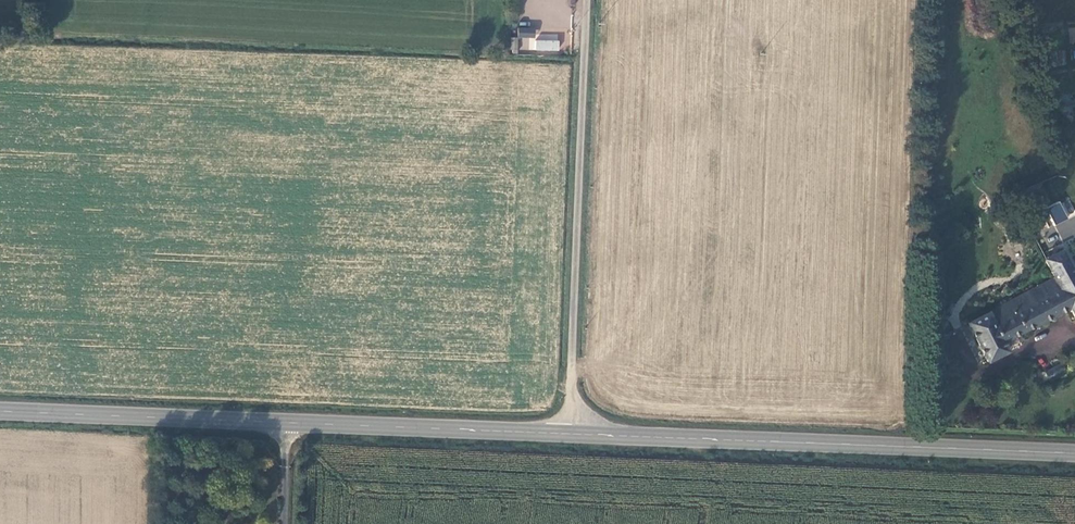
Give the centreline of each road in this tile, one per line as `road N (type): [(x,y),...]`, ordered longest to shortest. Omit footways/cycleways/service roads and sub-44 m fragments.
road 1 (secondary): [(0,411),(571,434)]
road 2 (secondary): [(571,434),(1074,453)]
road 3 (unclassified): [(571,434),(587,0)]

